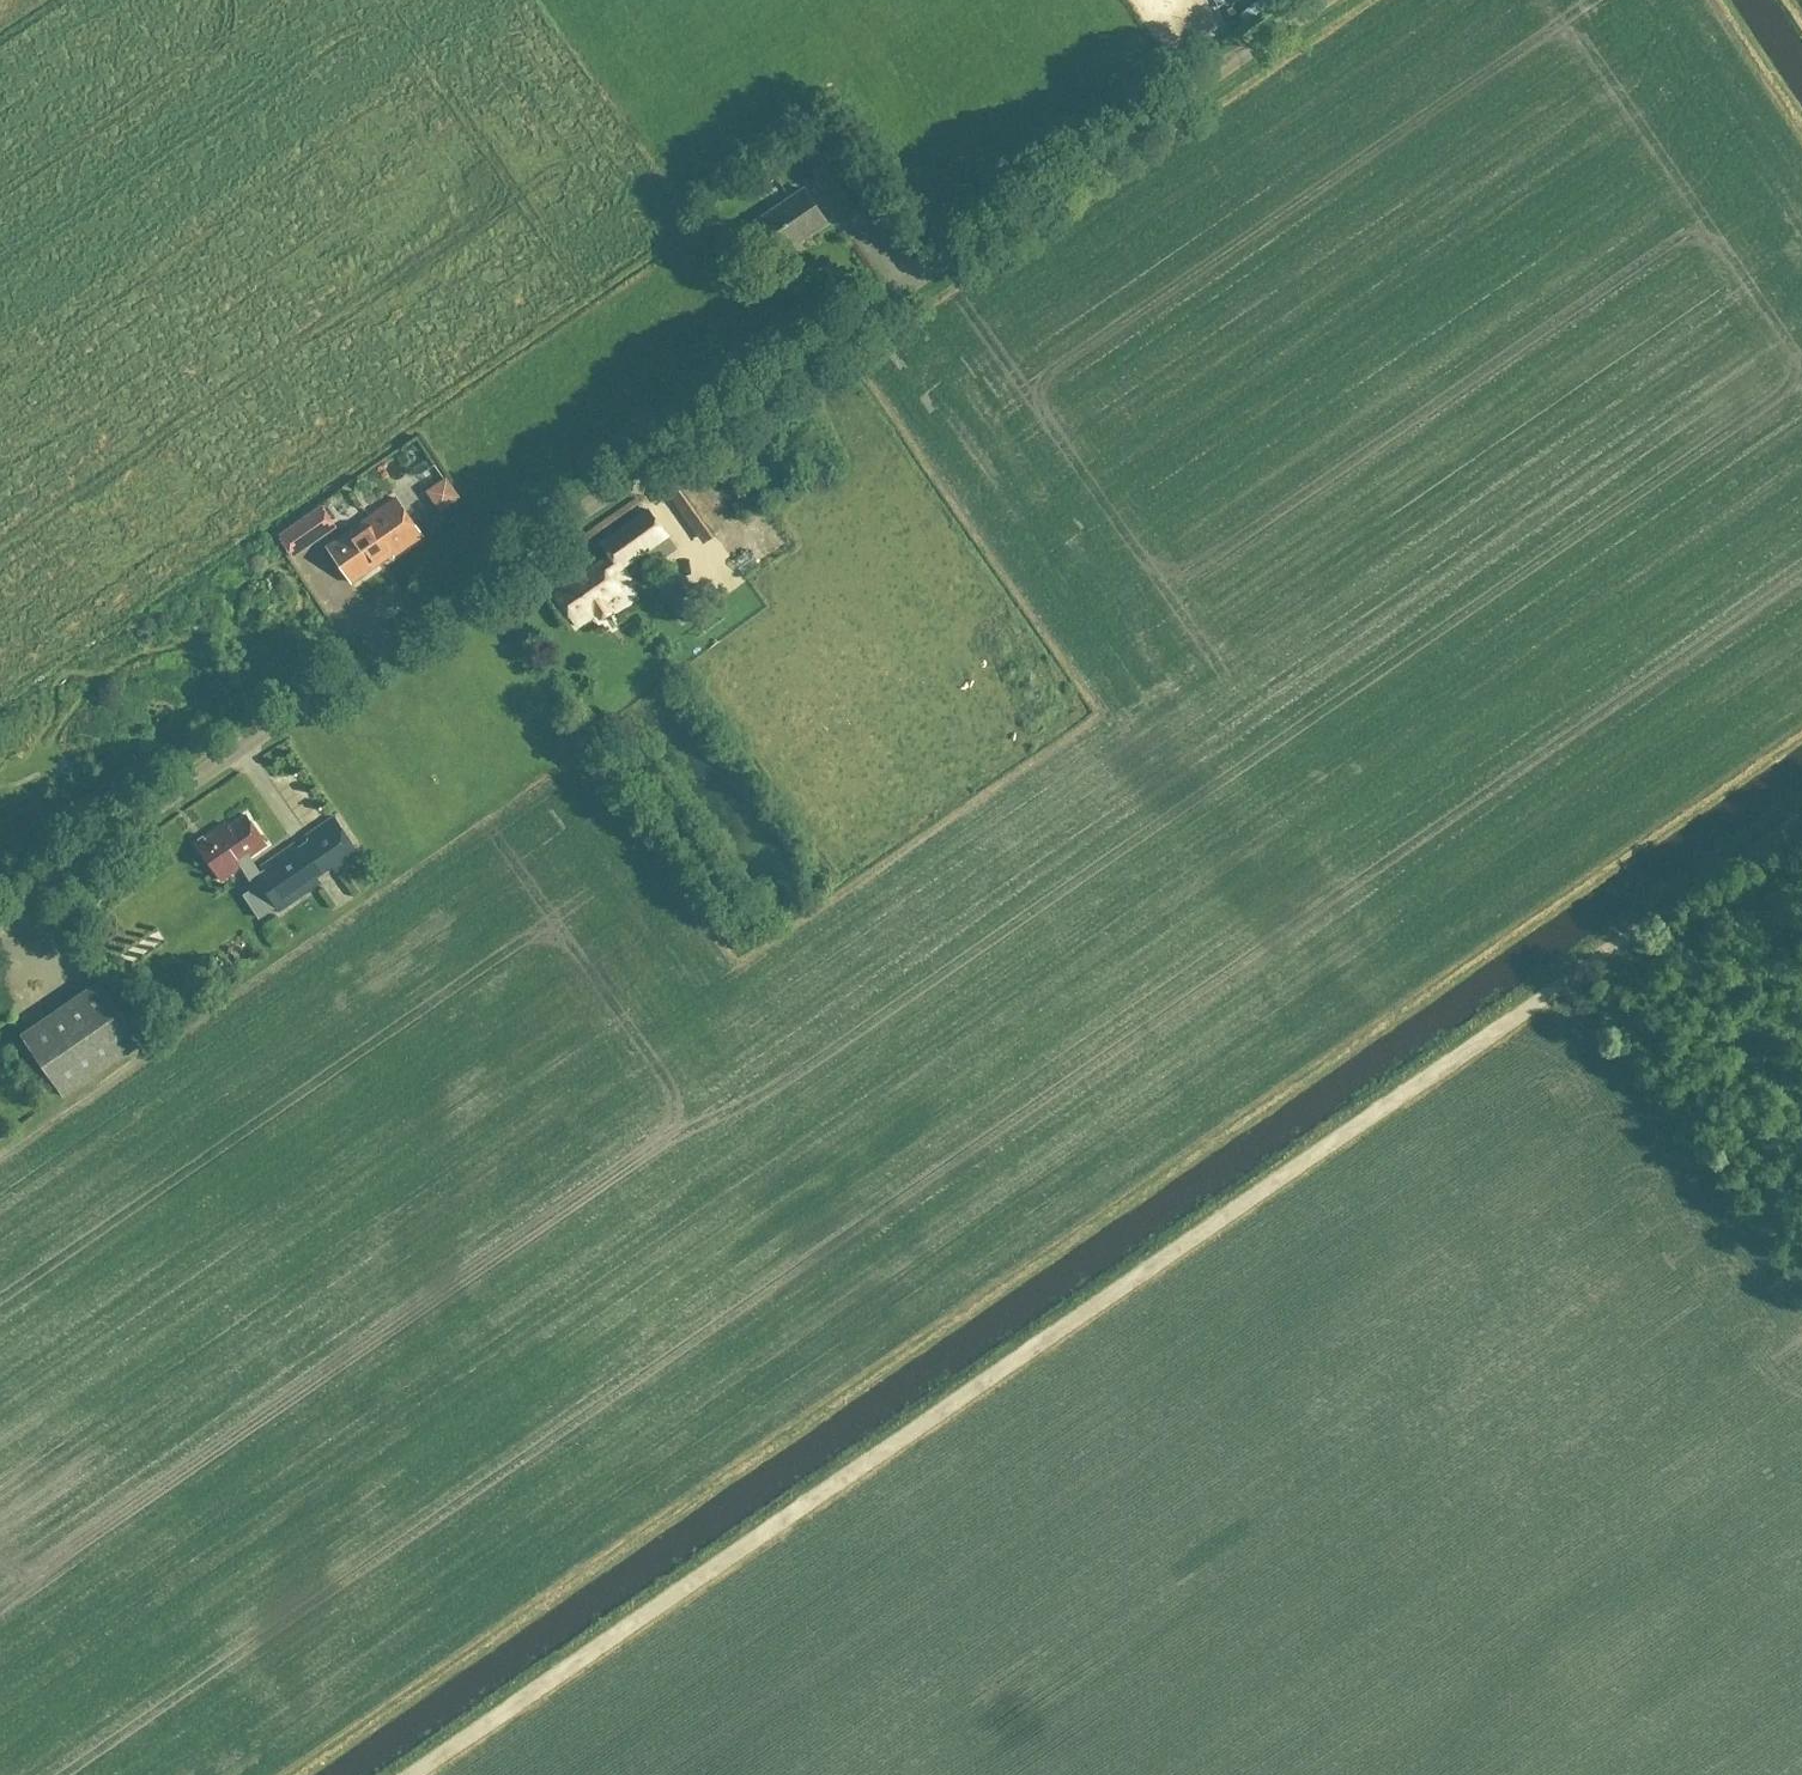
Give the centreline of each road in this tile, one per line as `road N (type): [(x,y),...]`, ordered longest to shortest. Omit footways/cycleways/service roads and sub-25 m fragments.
road 1 (unclassified): [(0,914),(1317,0)]

